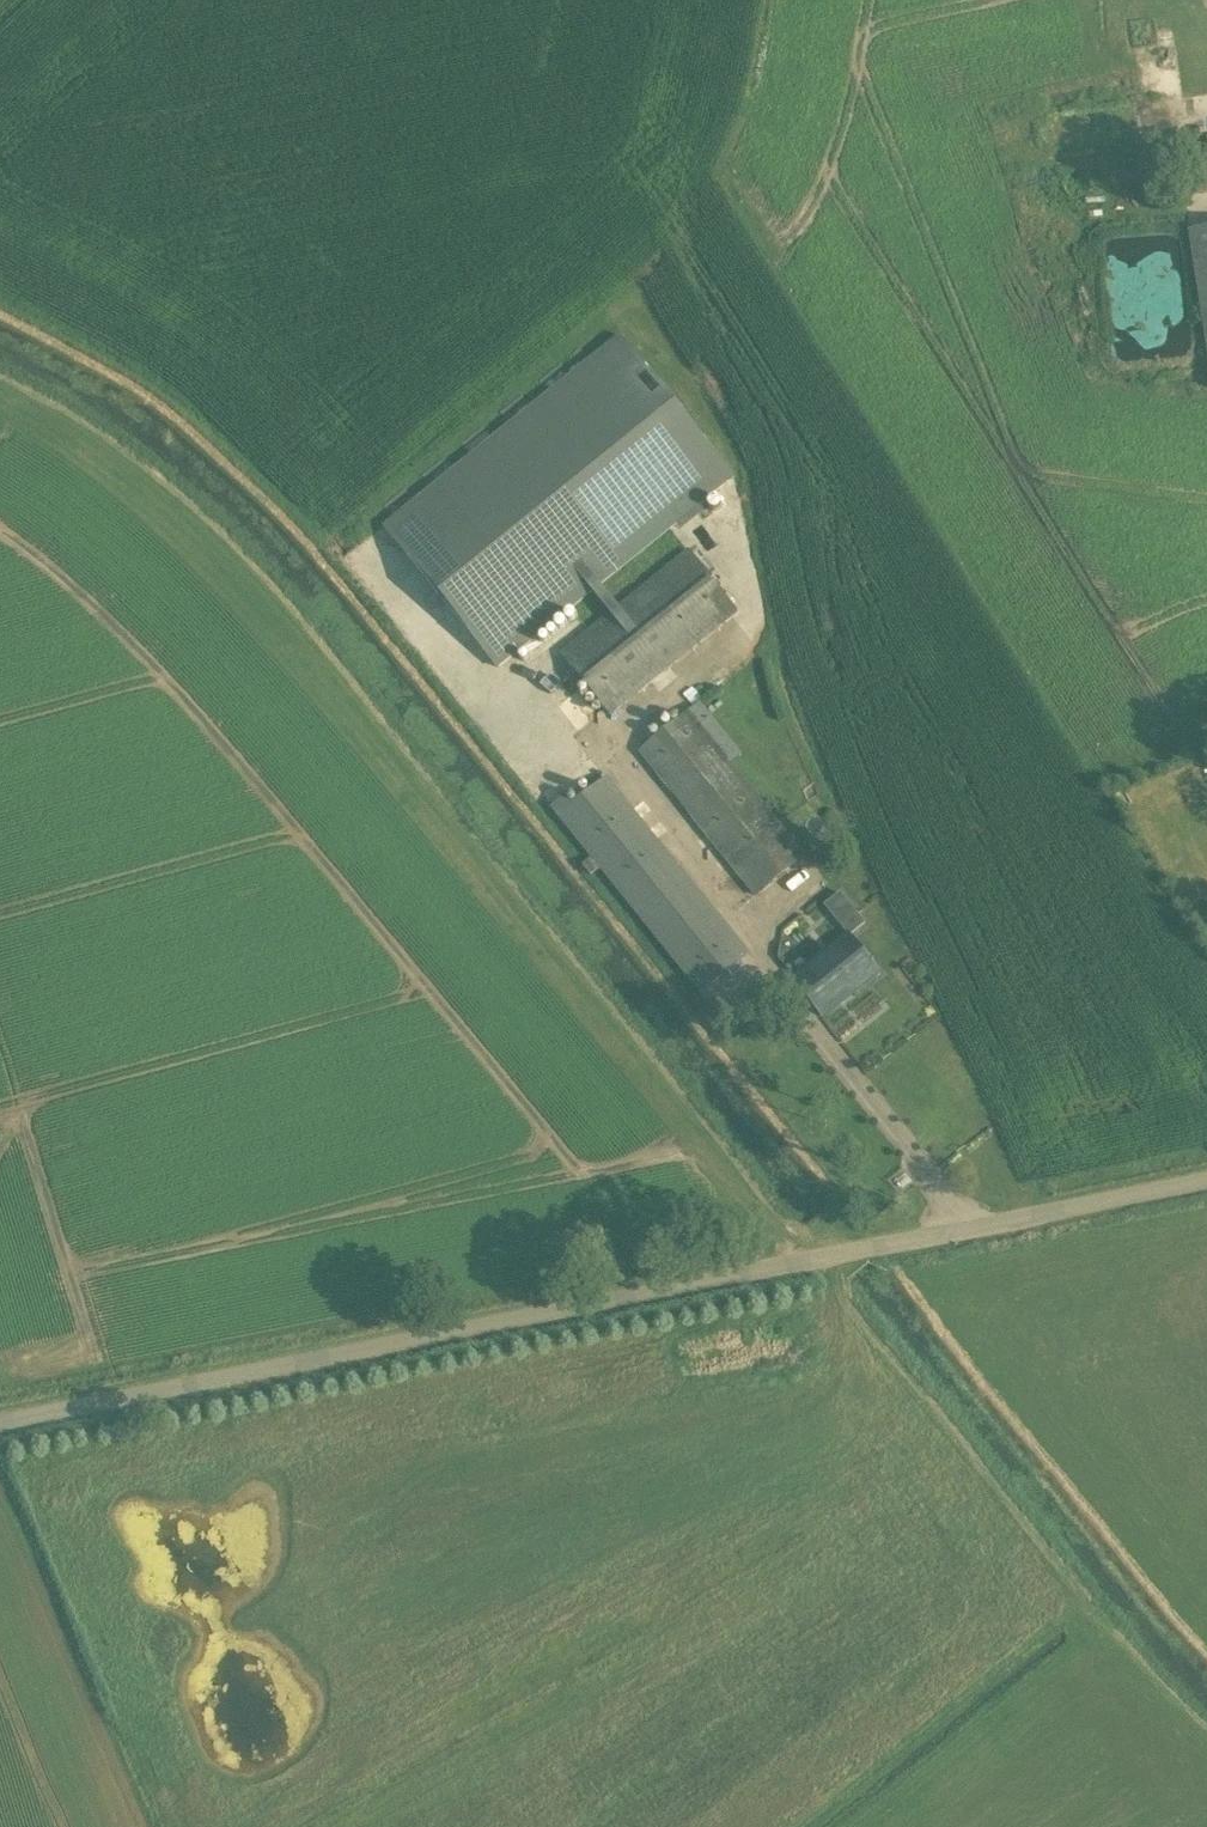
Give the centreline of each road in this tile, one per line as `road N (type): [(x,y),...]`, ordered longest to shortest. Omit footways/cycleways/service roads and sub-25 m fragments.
road 1 (unclassified): [(0,1421),(1206,1178)]

